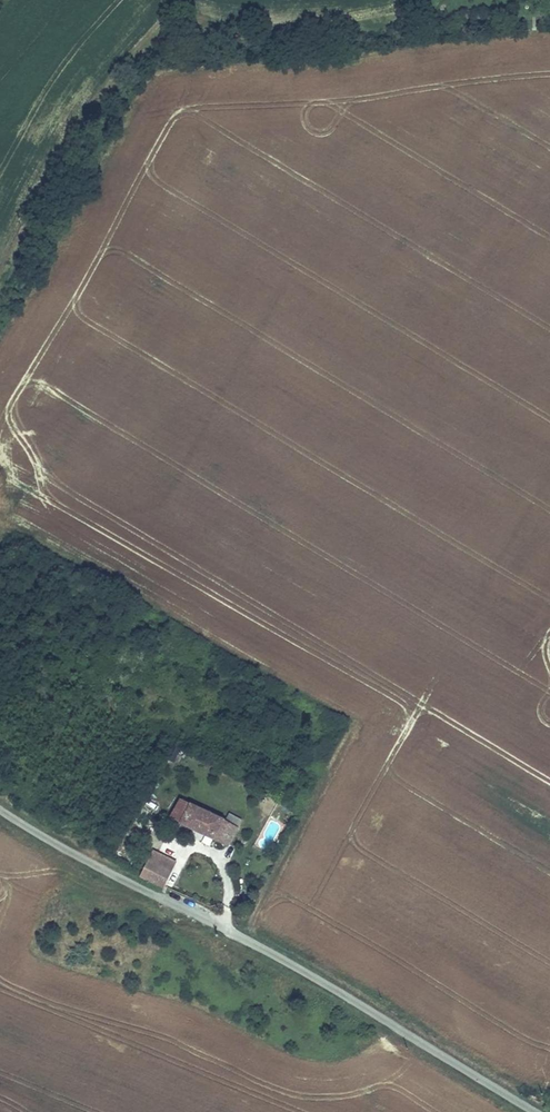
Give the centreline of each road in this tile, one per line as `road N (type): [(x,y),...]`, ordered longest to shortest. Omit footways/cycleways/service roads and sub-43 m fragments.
road 1 (residential): [(543,1111),(346,991),(0,806)]

